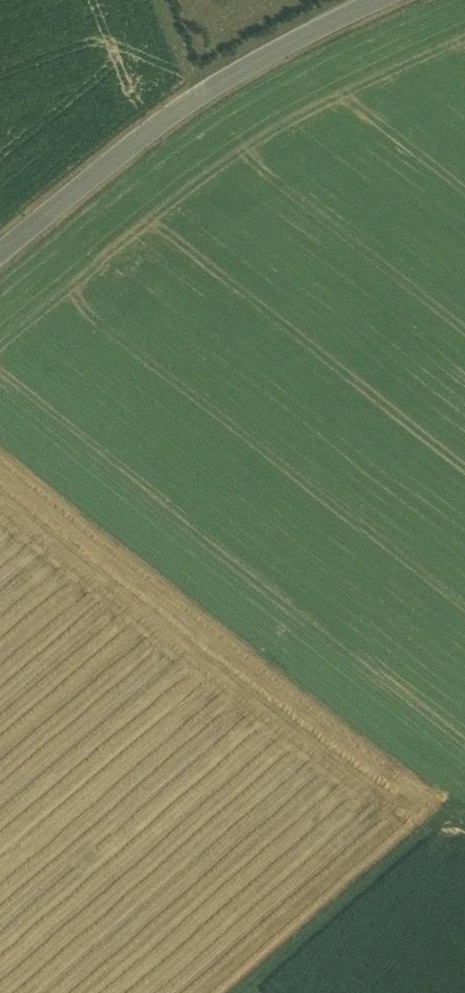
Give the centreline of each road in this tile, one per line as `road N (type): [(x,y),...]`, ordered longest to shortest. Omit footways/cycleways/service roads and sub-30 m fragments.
road 1 (secondary): [(378,0),(202,88),(0,253)]
road 2 (track): [(464,817),(449,805),(236,992)]

